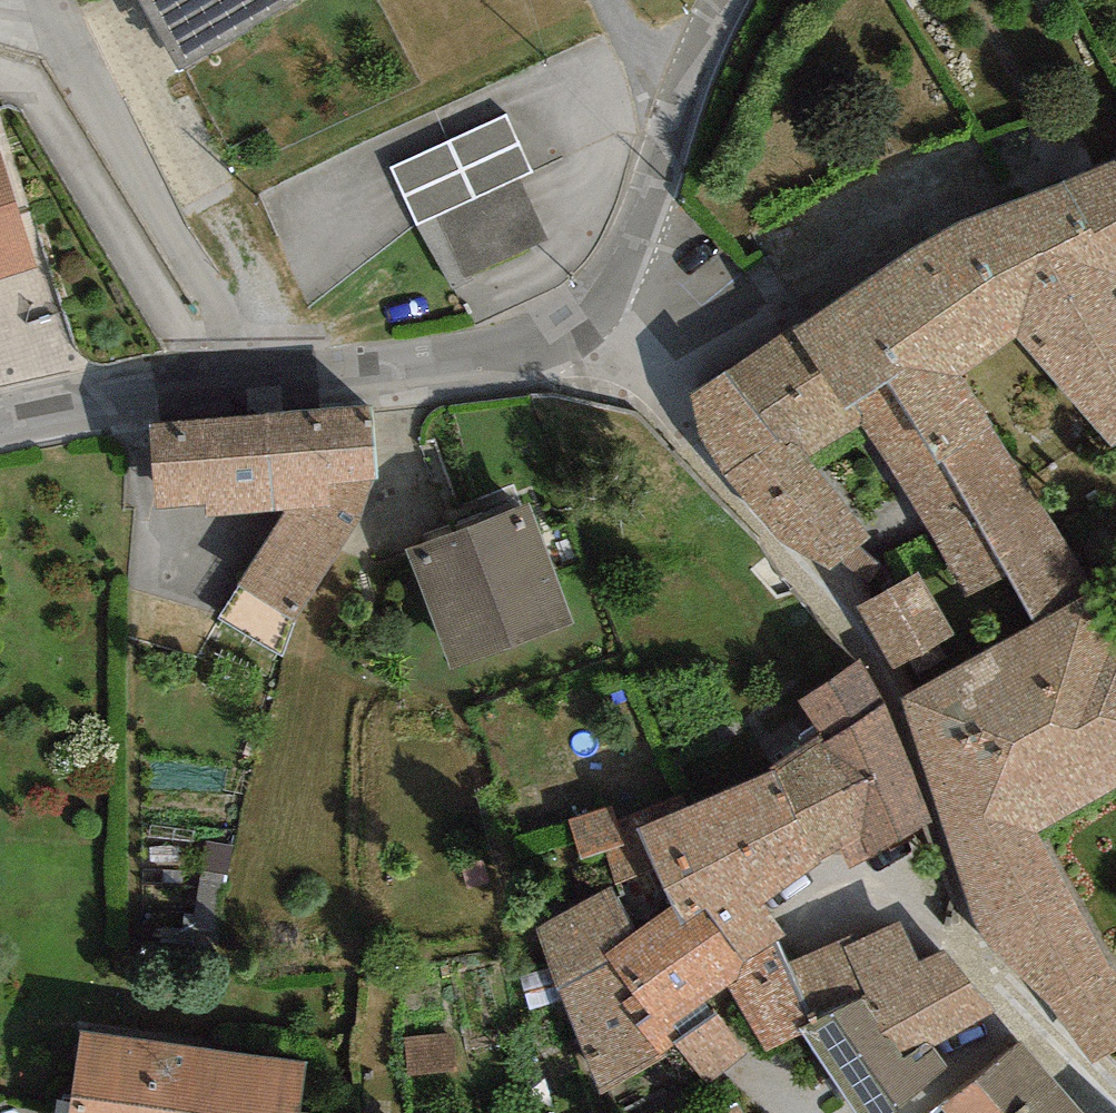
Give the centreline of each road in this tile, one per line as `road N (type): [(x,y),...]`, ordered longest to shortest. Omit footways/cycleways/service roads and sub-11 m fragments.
road 1 (residential): [(1115,1097),(1061,1051),(975,940),(897,714),(865,653),(673,431),(592,322)]
road 2 (residential): [(0,20),(66,35),(268,376)]
road 3 (residential): [(731,0),(592,322)]
road 4 (residential): [(592,322),(468,349),(268,376)]
road 5 (residential): [(268,376),(0,428)]

